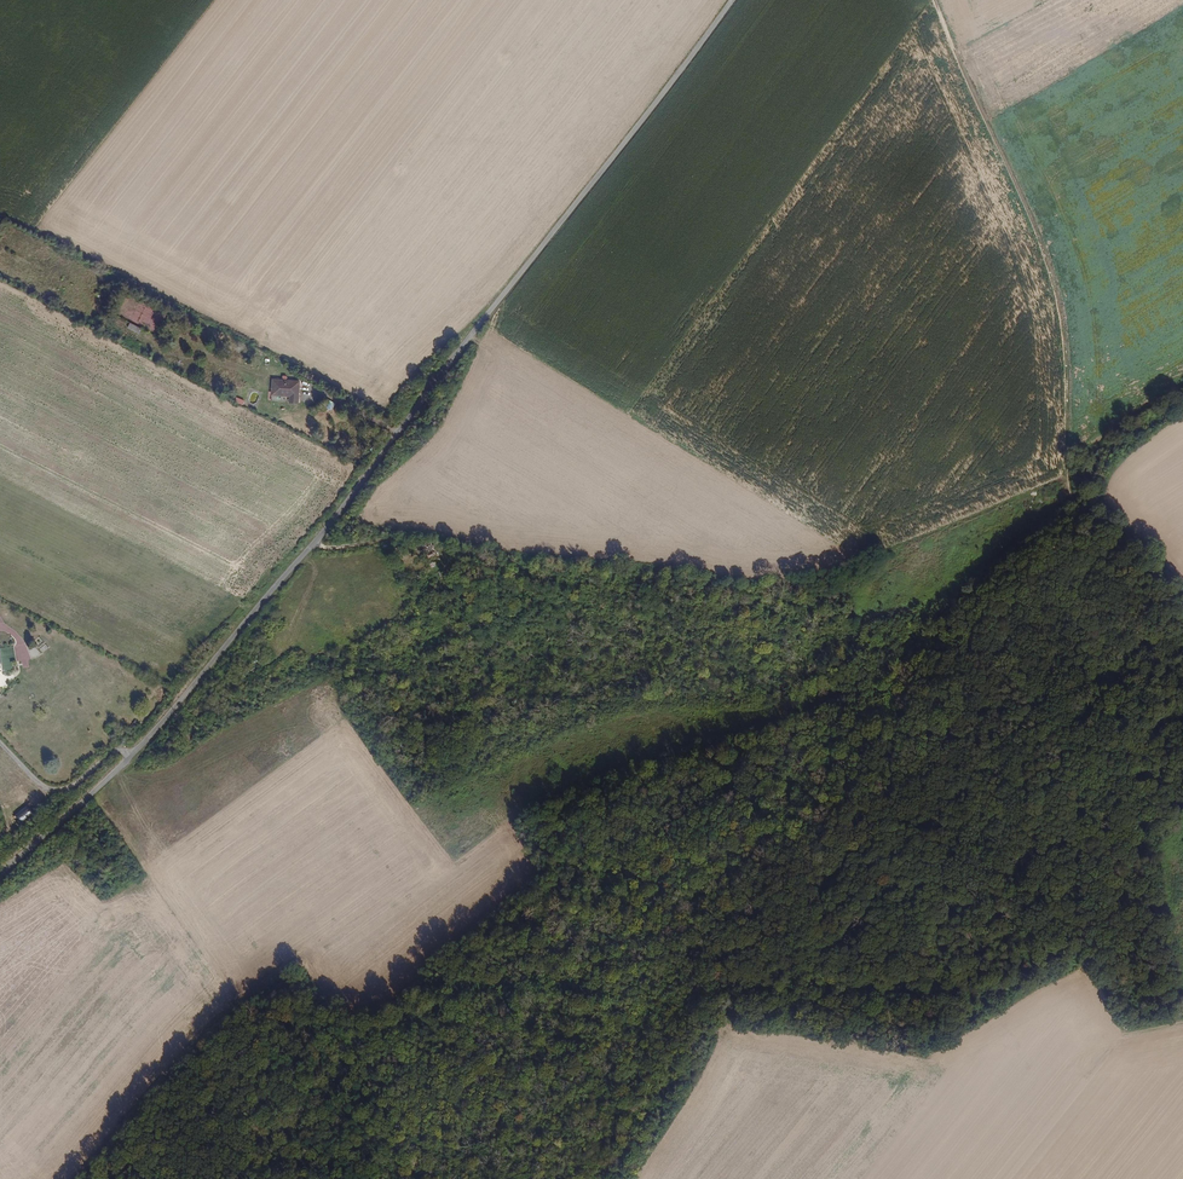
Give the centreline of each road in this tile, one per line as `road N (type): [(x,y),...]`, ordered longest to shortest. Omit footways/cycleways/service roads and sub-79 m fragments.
road 1 (track): [(83,1178),(195,1044),(287,966),(559,788),(811,706),(875,669),(948,608),(955,591),(1073,505),(1072,483)]
road 2 (unclassified): [(732,0),(384,456),(136,753)]
road 3 (track): [(1072,483),(1057,283),(935,0)]
road 4 (unclassified): [(136,753),(0,873)]
road 5 (unclassified): [(0,742),(54,791),(87,778),(122,747),(136,753)]

